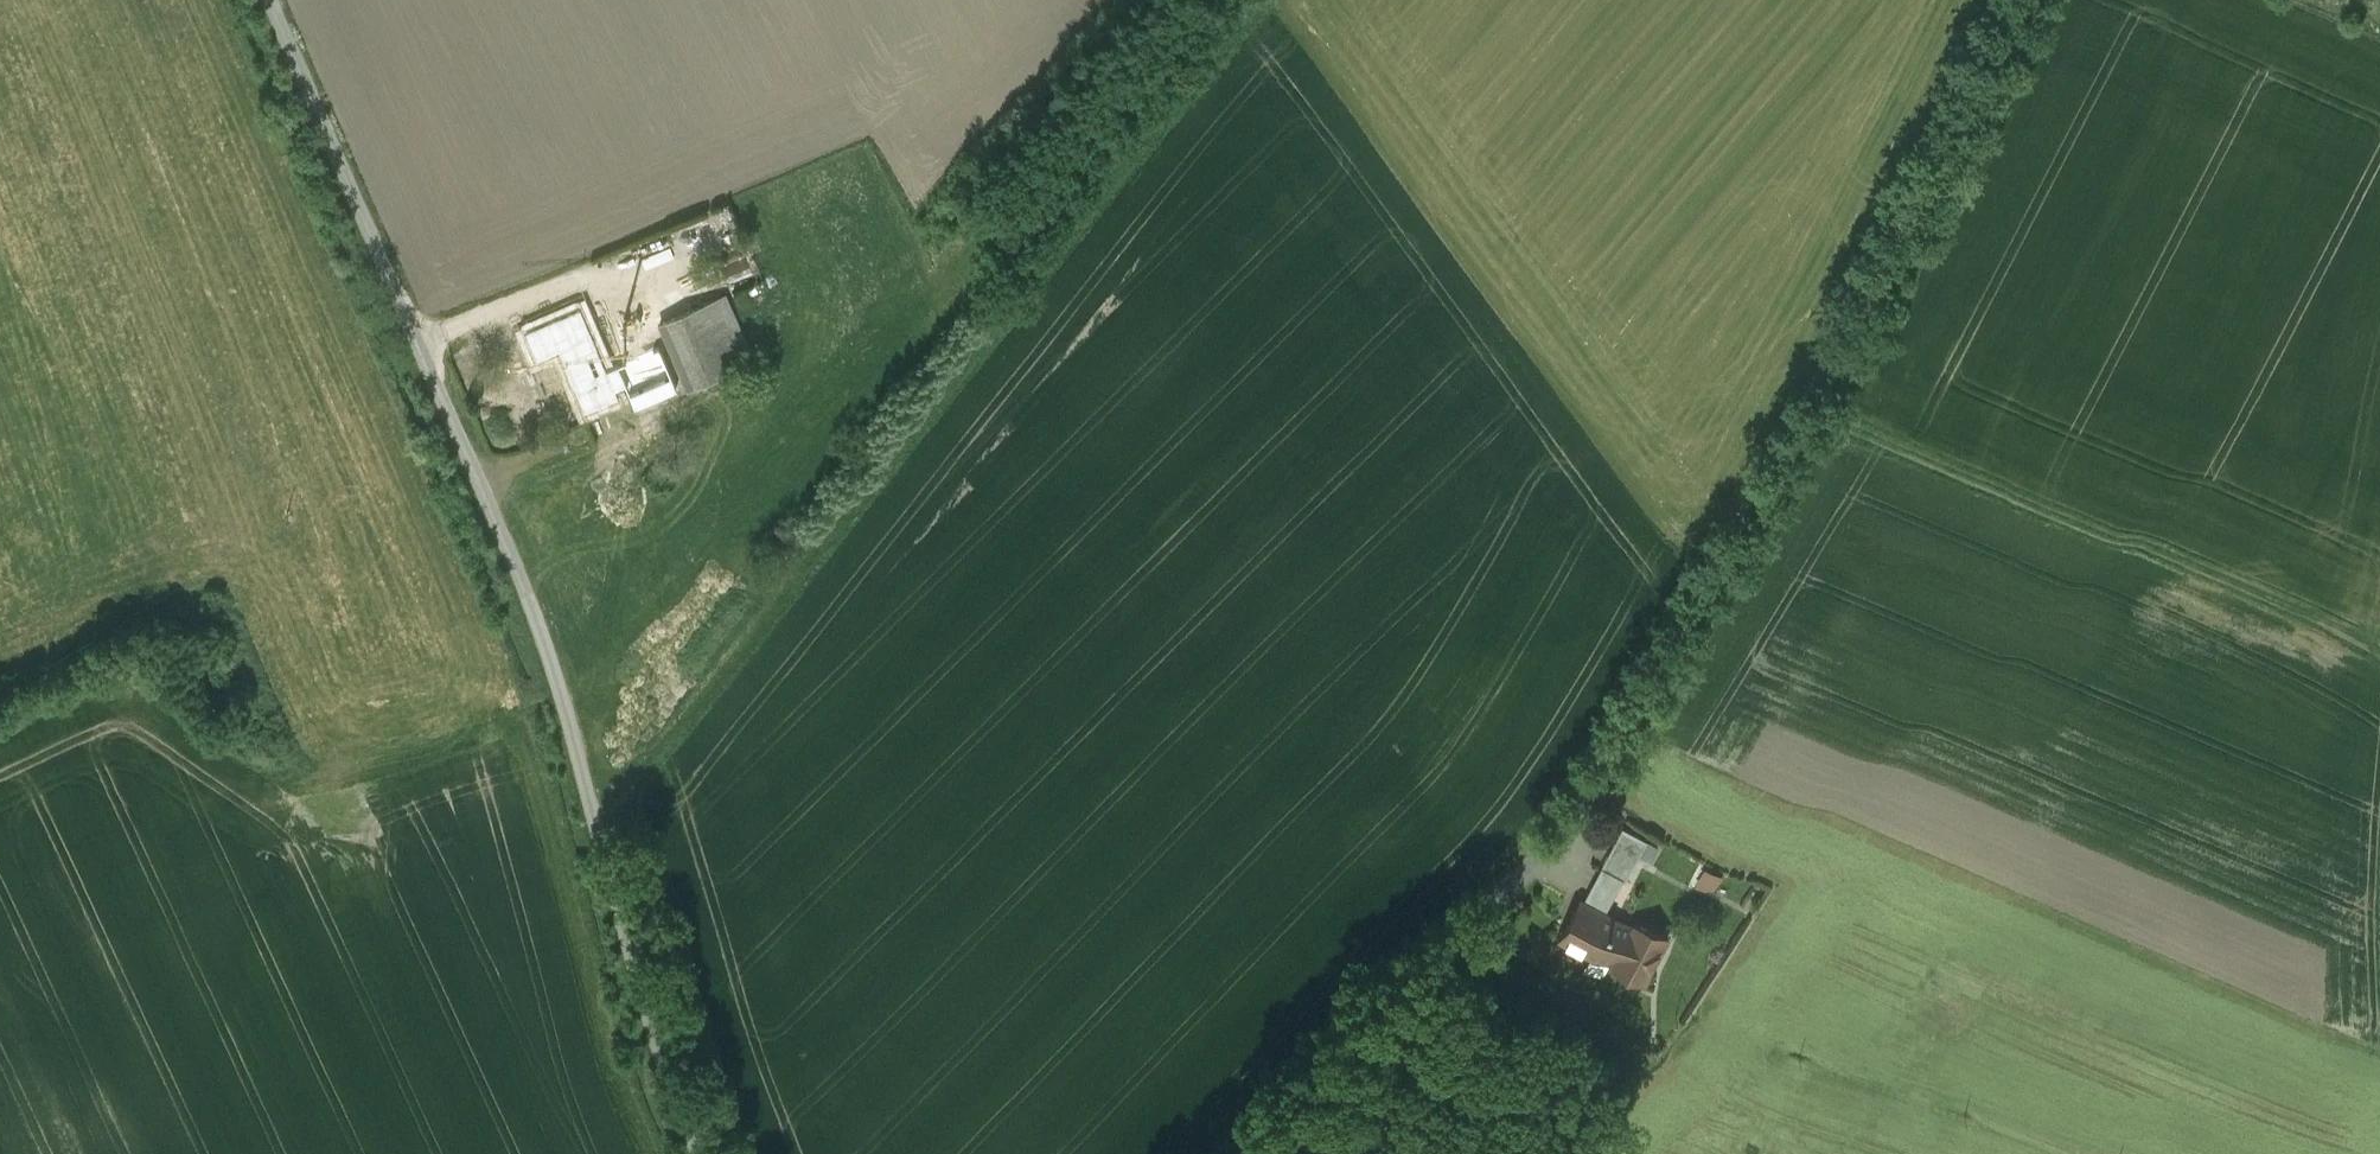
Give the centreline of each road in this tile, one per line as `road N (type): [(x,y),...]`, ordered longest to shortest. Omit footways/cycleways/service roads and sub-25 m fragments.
road 1 (unclassified): [(1252,1153),(1530,858),(1585,776),(1809,403),(2016,0)]
road 2 (unclassified): [(702,1153),(664,1057),(569,710),(503,521),(271,0)]
road 3 (track): [(1809,403),(2259,591),(2379,652)]

